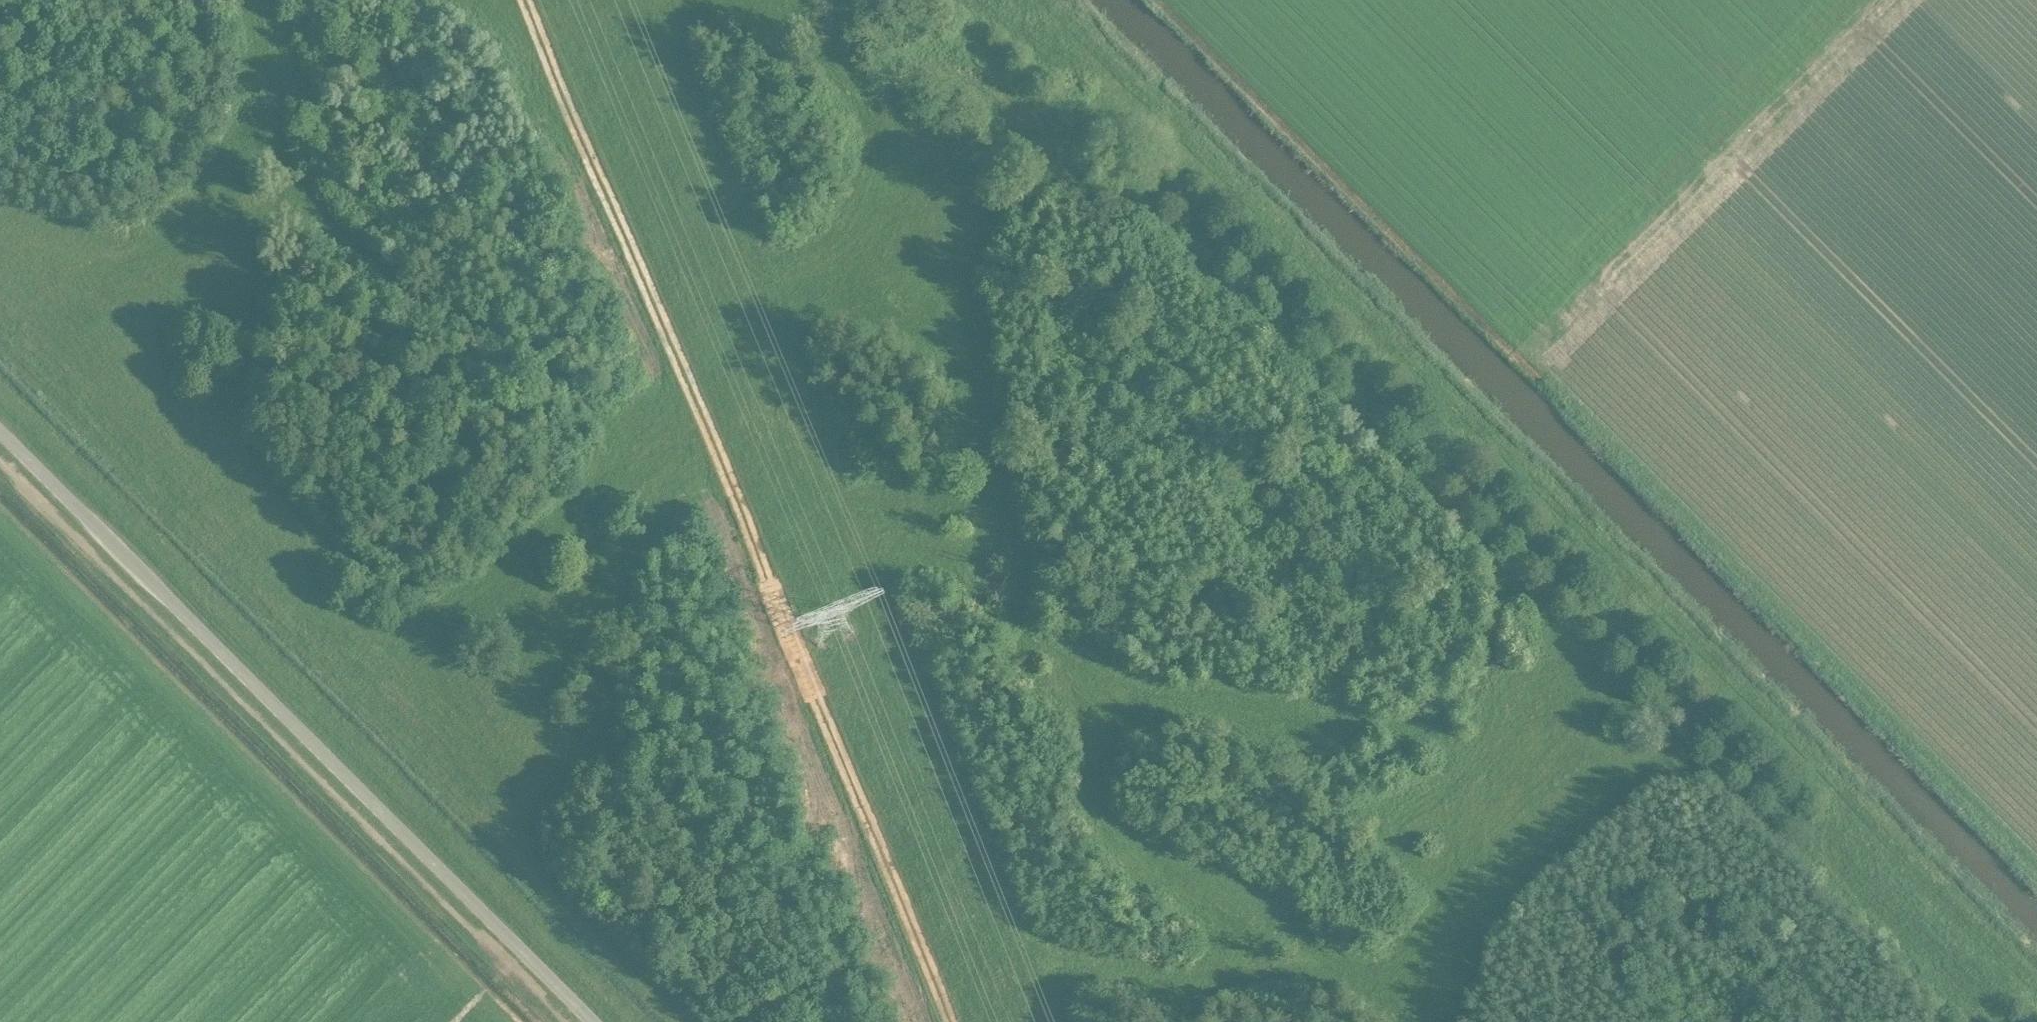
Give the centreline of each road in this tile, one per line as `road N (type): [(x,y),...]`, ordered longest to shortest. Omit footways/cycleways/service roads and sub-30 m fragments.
road 1 (unclassified): [(579,1021),(0,444)]

